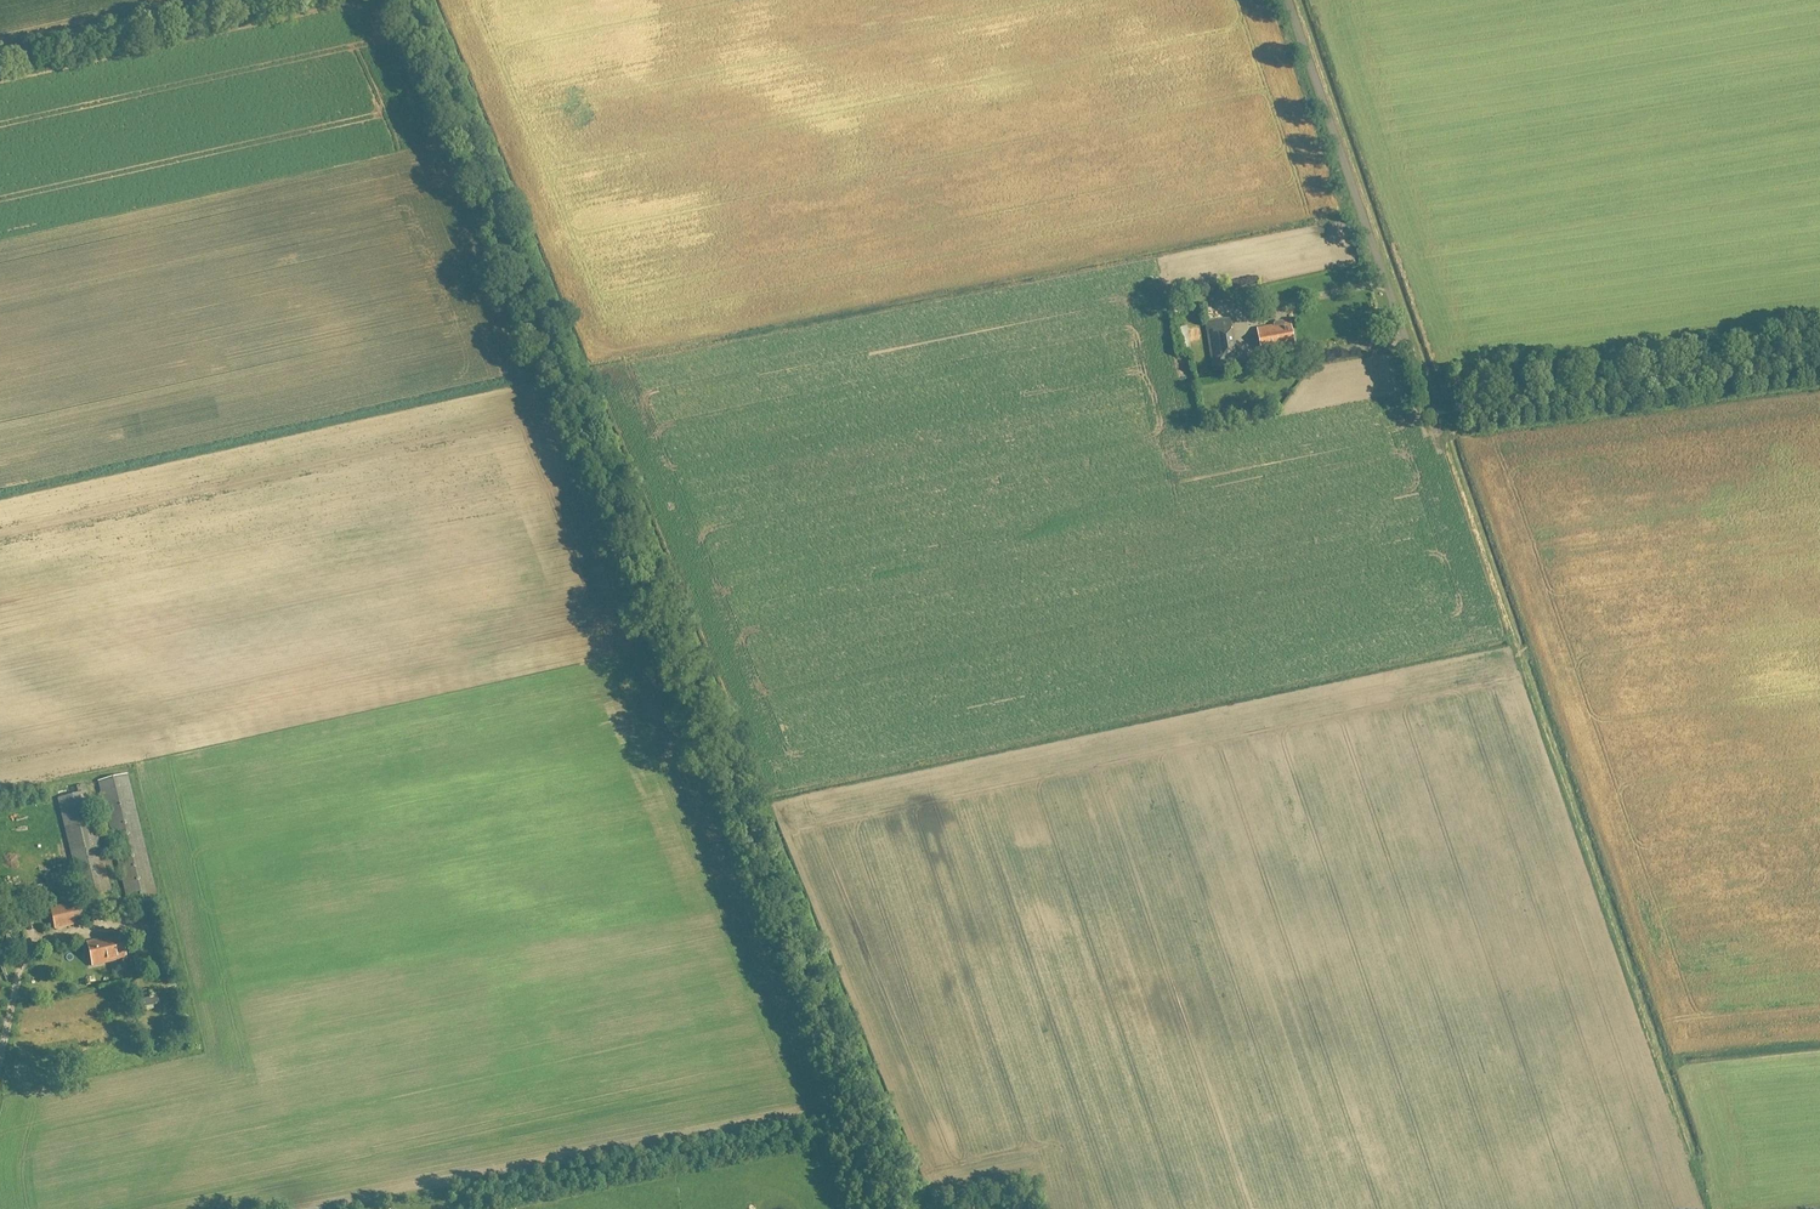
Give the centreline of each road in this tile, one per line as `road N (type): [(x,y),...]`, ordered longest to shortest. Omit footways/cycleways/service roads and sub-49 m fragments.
road 1 (unclassified): [(1437,433),(1287,0)]

